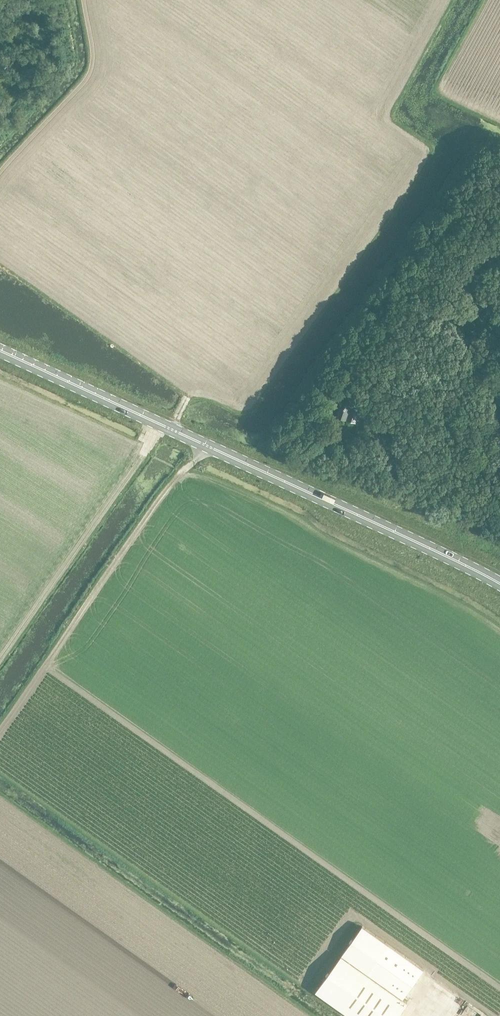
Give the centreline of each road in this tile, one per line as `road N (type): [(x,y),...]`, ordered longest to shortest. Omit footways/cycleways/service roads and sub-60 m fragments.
road 1 (track): [(0,384),(180,471),(213,478),(499,633)]
road 2 (secondary): [(0,350),(499,584)]
road 3 (track): [(208,446),(180,471),(0,727)]

